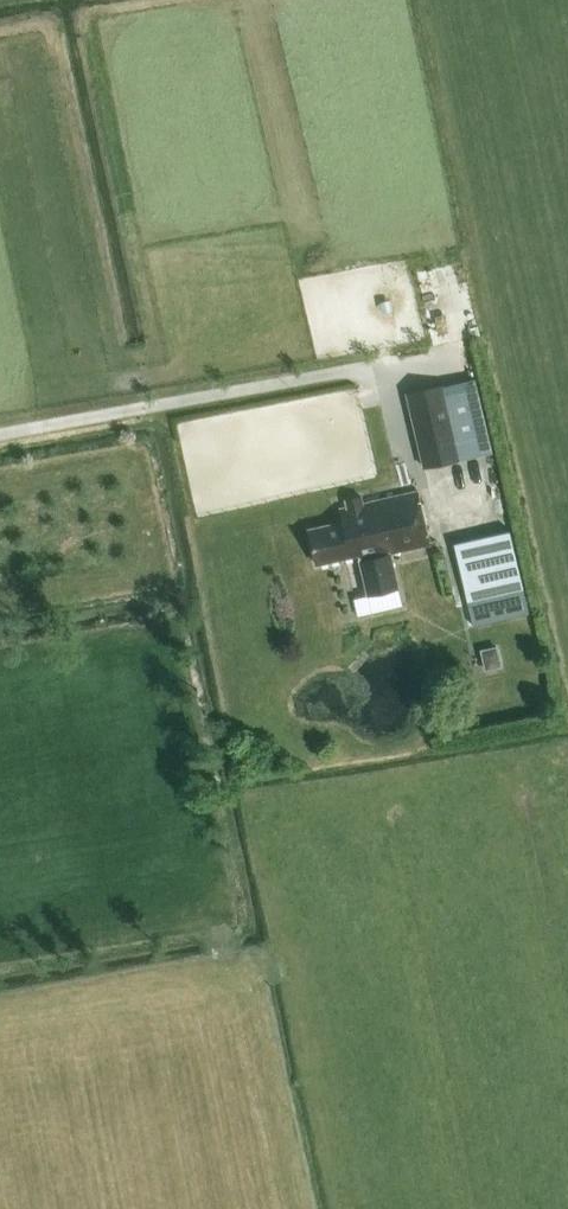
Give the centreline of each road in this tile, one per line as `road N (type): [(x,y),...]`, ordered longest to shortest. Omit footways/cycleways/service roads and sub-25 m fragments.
road 1 (unclassified): [(0,441),(116,429),(189,465)]

